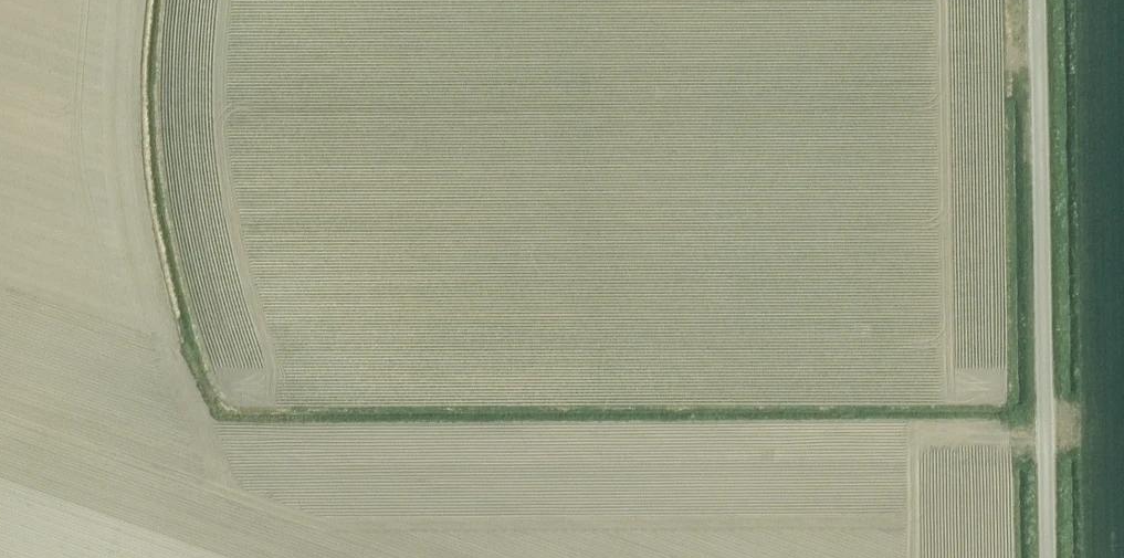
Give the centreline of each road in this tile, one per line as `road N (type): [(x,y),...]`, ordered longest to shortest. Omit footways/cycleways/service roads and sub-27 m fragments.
road 1 (unclassified): [(1044,557),(1037,0)]

